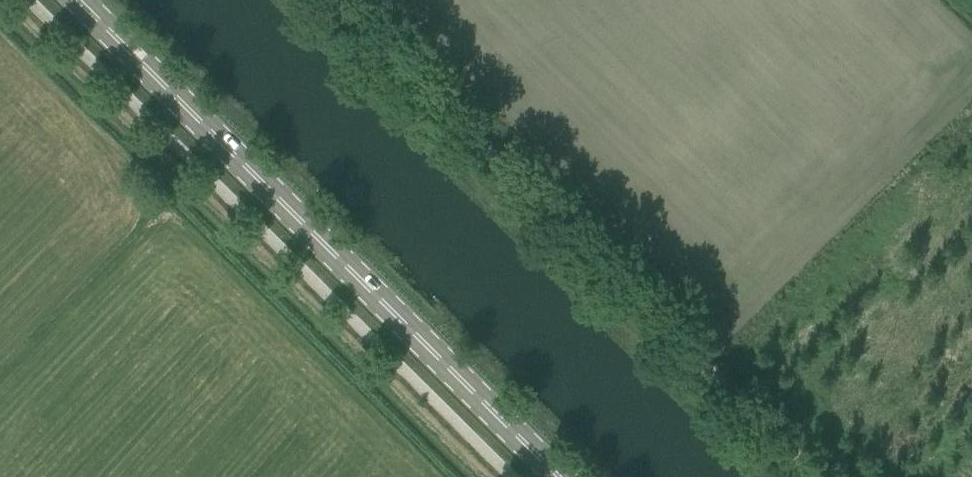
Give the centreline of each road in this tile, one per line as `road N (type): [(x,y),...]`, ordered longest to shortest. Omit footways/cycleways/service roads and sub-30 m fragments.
road 1 (primary): [(559,476),(79,0)]
road 2 (track): [(814,476),(334,0)]

